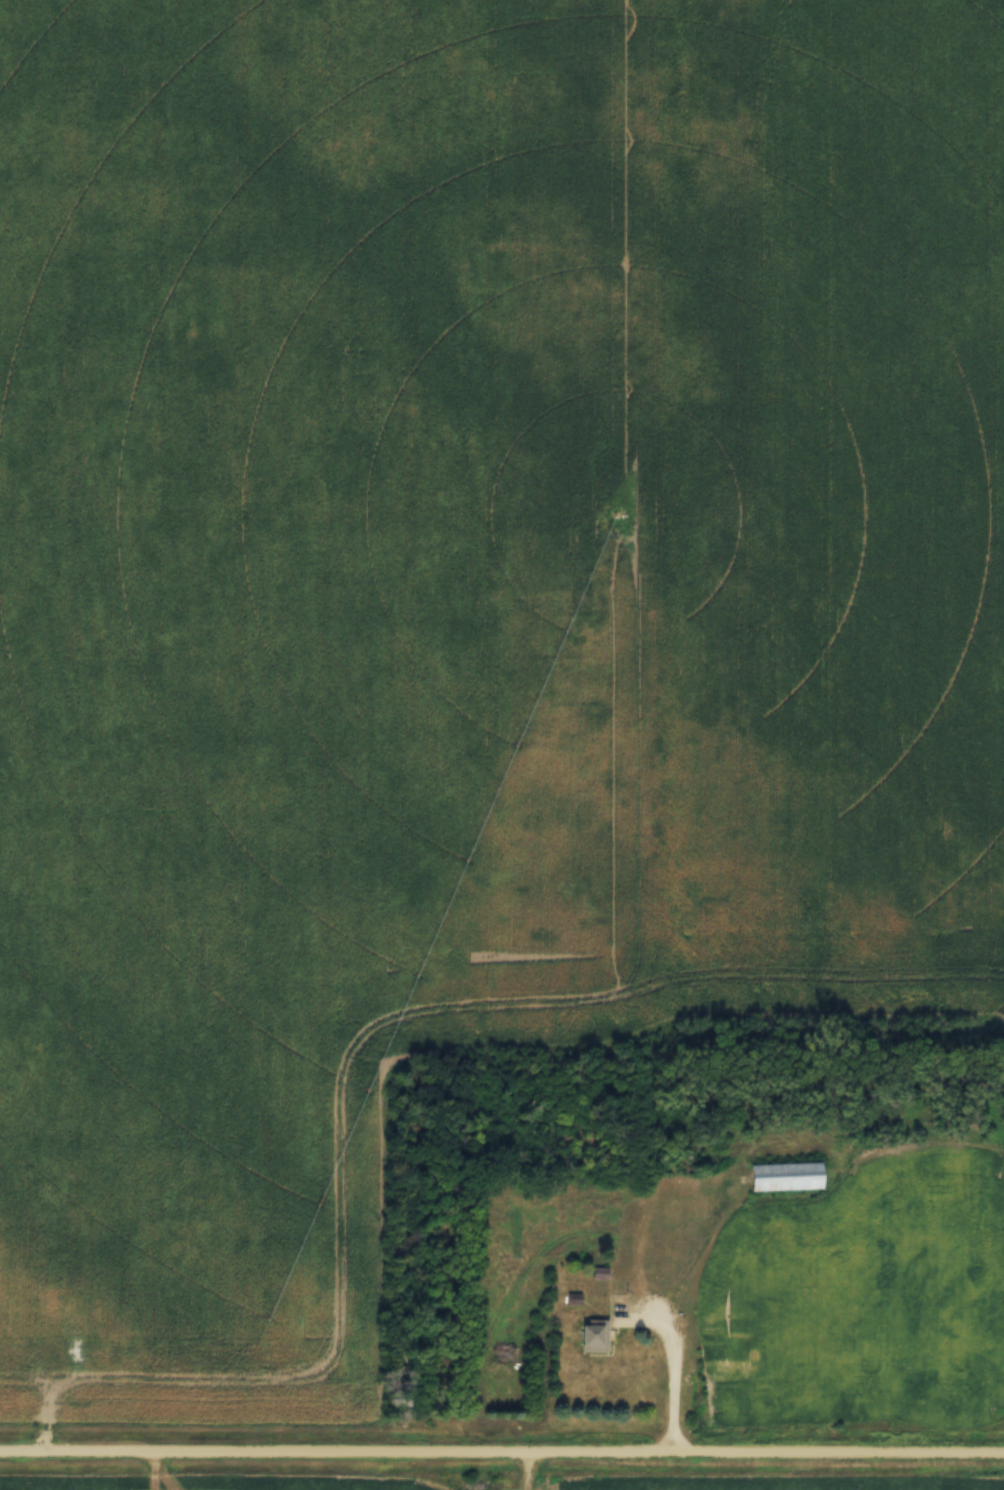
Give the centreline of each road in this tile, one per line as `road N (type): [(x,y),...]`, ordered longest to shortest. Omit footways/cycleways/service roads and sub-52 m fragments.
road 1 (residential): [(0,1451),(1003,1449)]

